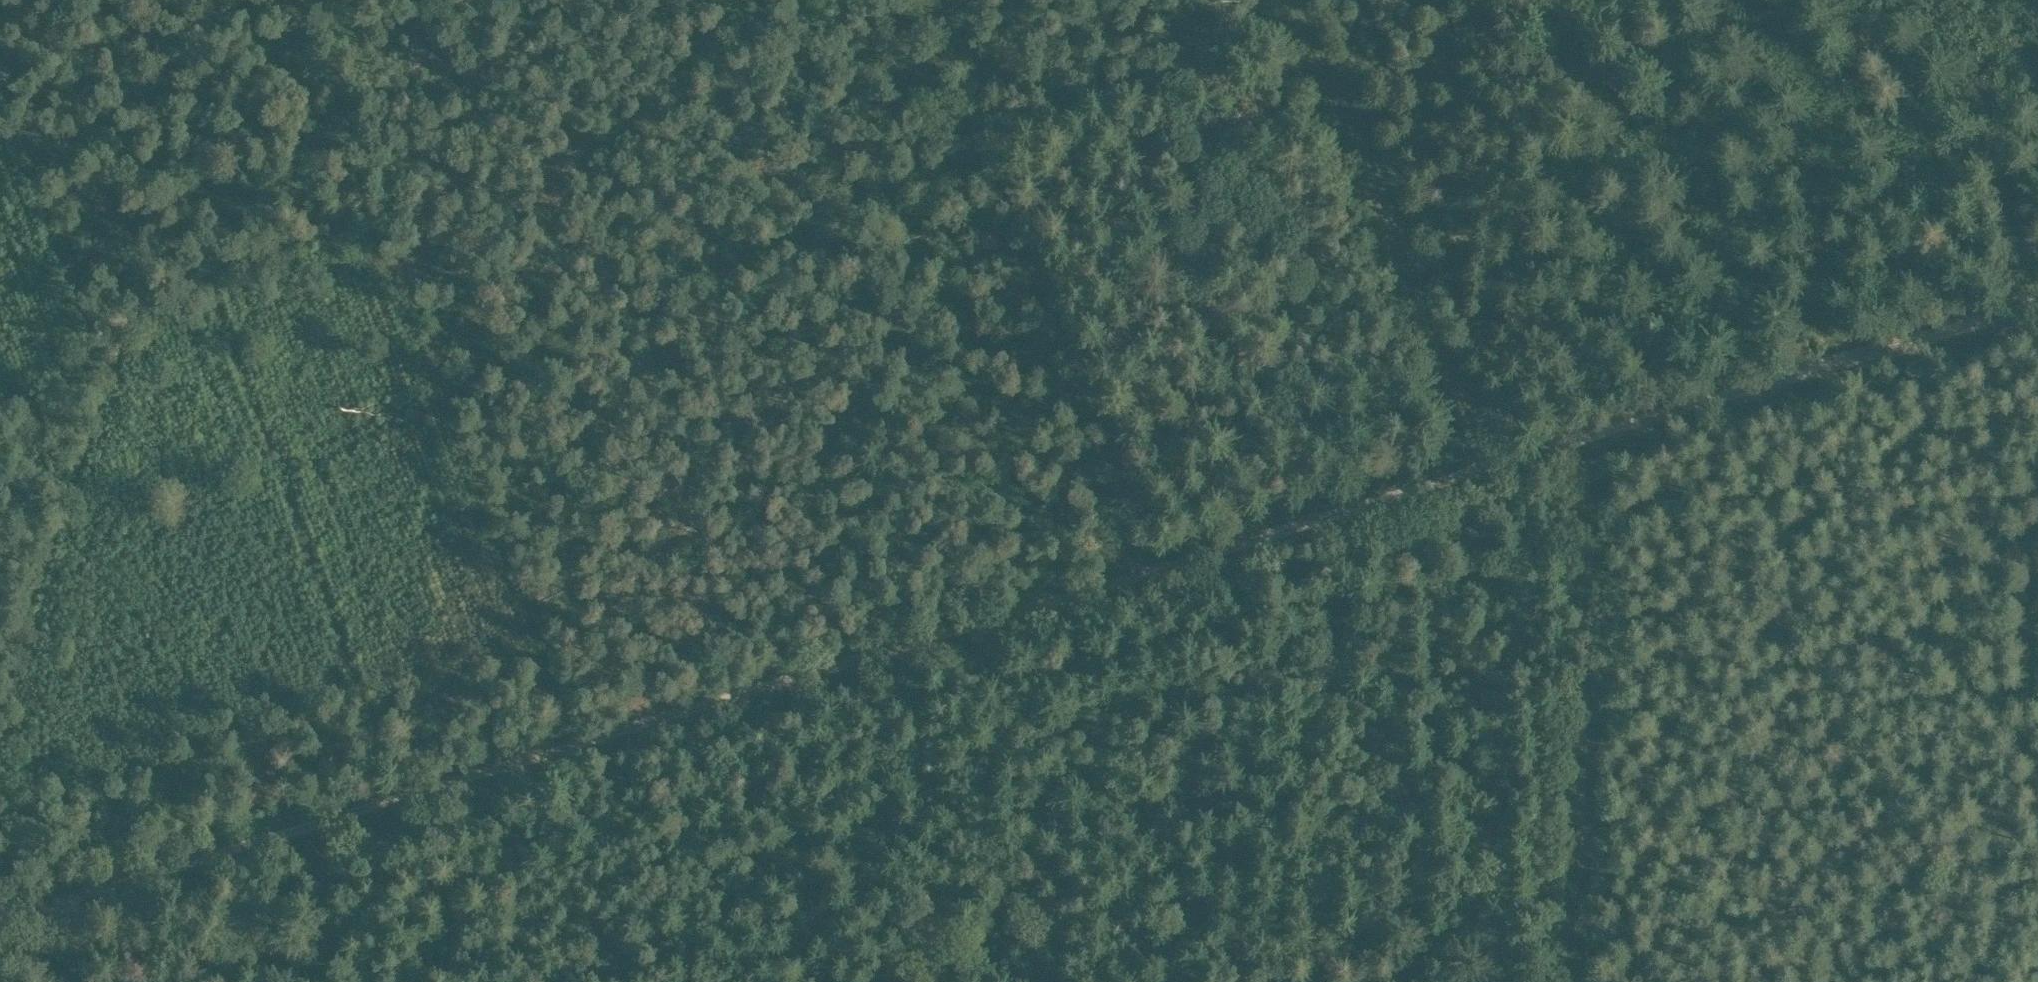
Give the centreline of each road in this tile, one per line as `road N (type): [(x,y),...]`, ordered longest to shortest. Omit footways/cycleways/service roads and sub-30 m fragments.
road 1 (track): [(2037,304),(0,929)]
road 2 (track): [(1287,15),(429,390),(569,759)]
road 3 (track): [(1583,445),(1565,981)]
road 4 (track): [(1281,0),(1483,476)]
road 5 (track): [(2037,519),(2021,675),(2037,792)]
road 6 (track): [(320,981),(325,832)]

